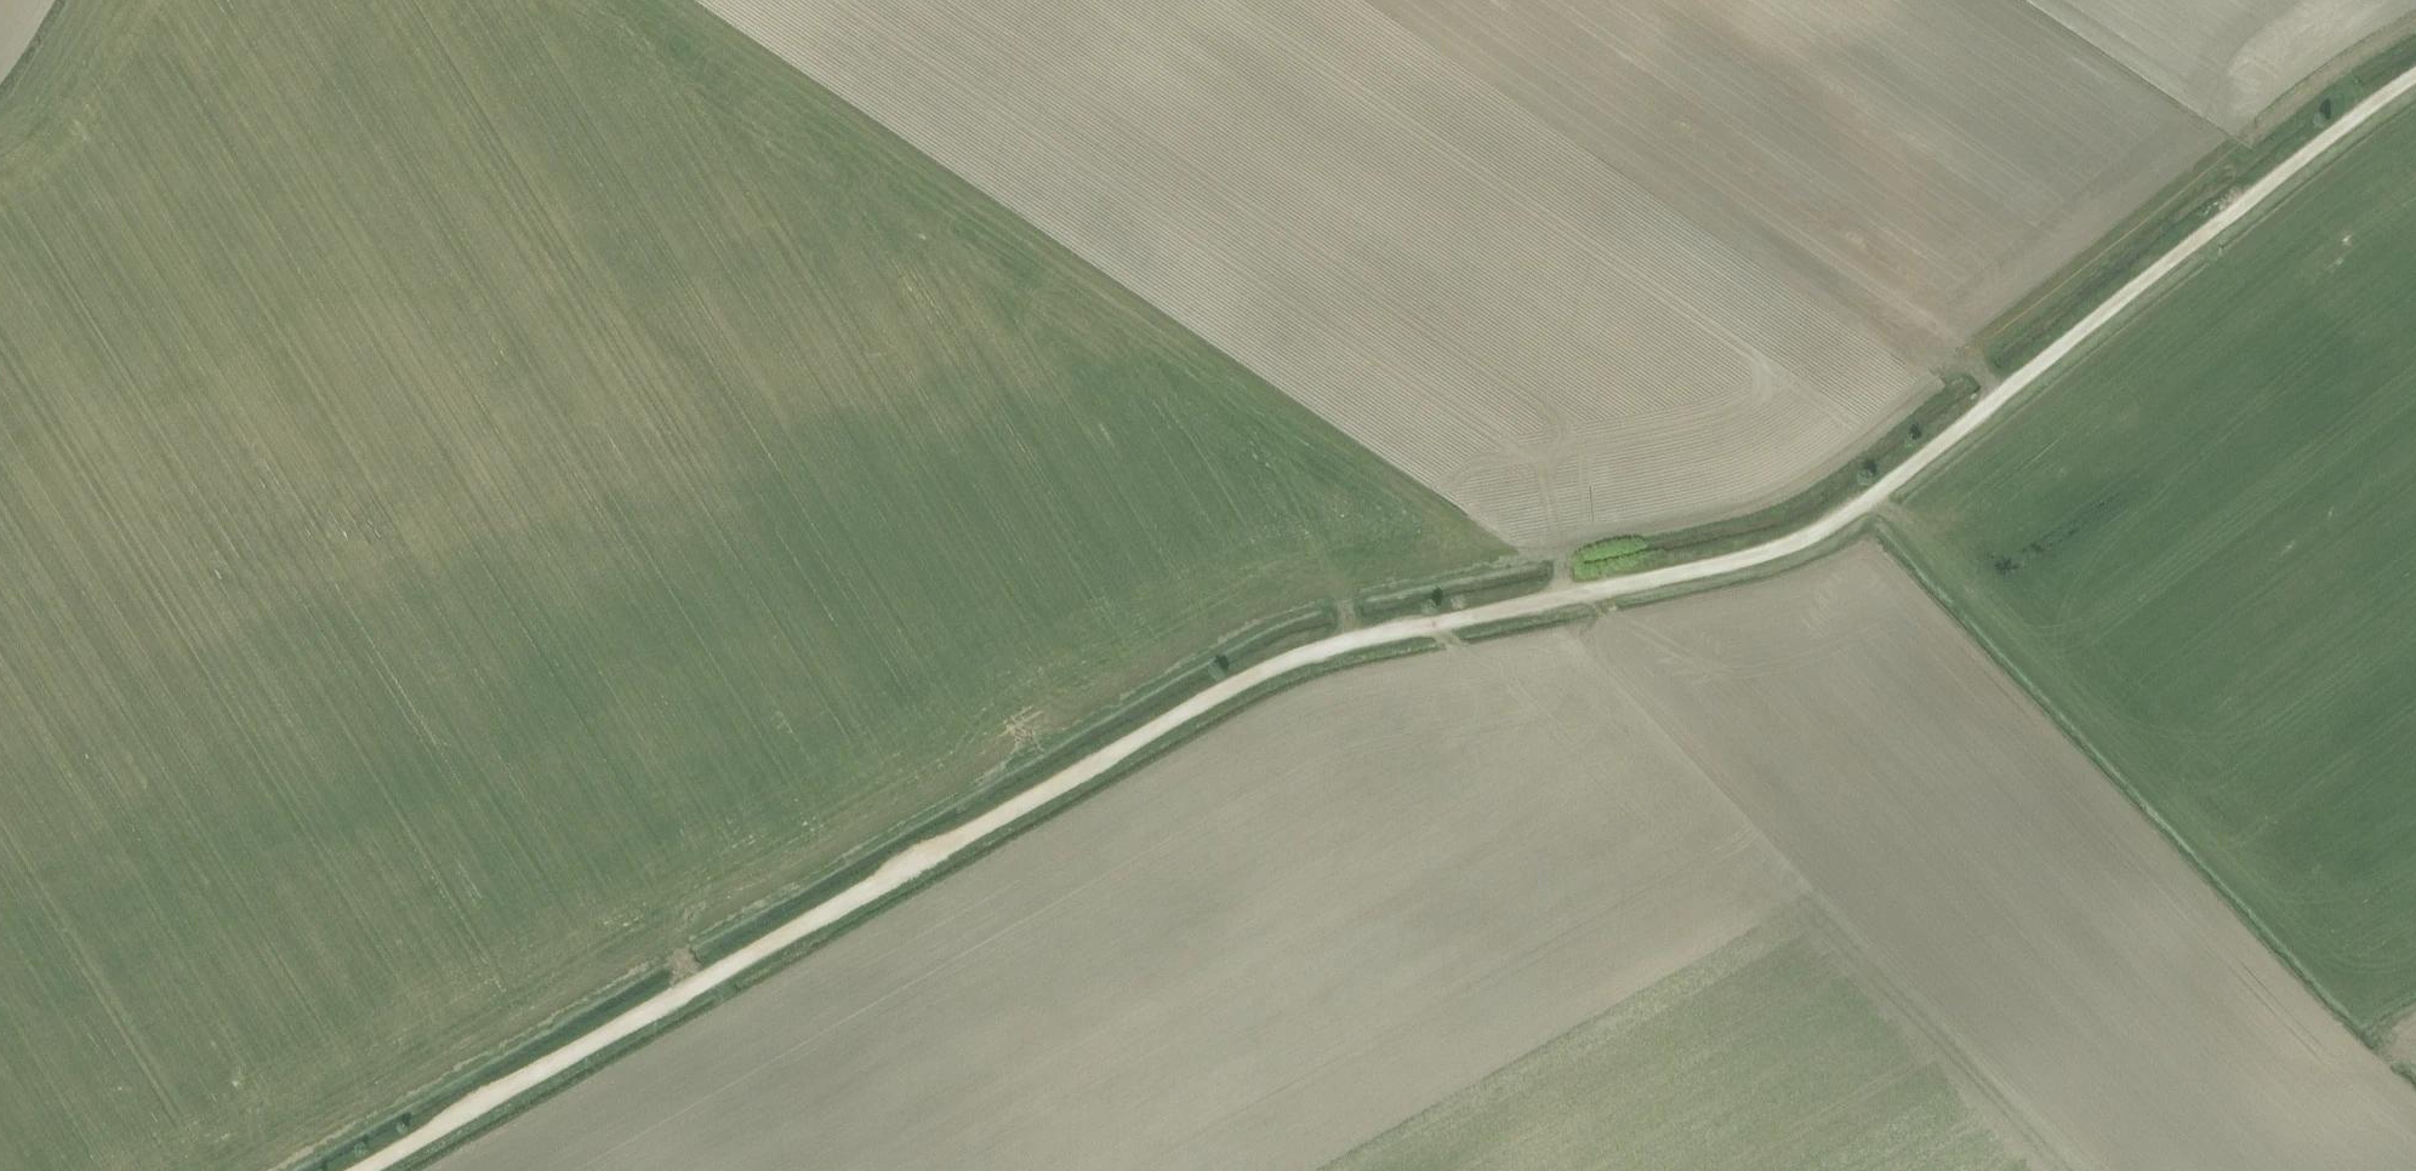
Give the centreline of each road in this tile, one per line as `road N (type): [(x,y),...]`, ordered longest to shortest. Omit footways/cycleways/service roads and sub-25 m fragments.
road 1 (track): [(2415,78),(2338,129),(1867,497),(1808,534),(1699,569),(1379,633),(1255,676),(361,1170)]

